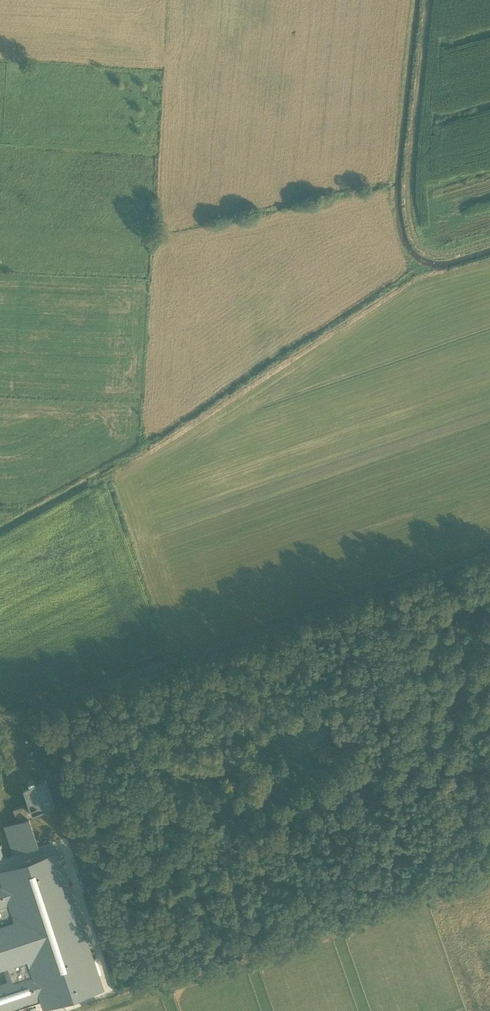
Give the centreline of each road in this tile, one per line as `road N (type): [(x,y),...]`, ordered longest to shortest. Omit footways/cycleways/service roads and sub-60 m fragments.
road 1 (unclassified): [(0,721),(489,553)]
road 2 (track): [(489,870),(72,1010)]
road 3 (track): [(424,0),(408,228),(438,256),(489,243)]

